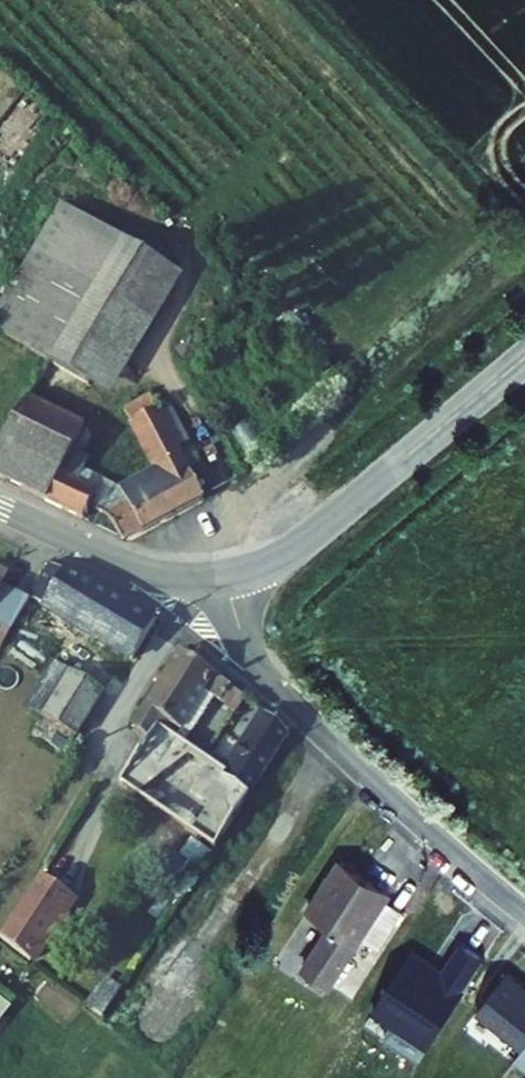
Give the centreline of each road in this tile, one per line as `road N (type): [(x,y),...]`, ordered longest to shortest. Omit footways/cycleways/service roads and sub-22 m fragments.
road 1 (unclassified): [(215,578),(263,675),(524,912)]
road 2 (track): [(215,578),(0,902)]
road 3 (tertiary): [(215,578),(296,548),(524,357)]
road 4 (tertiary): [(0,507),(131,567),(215,578)]

